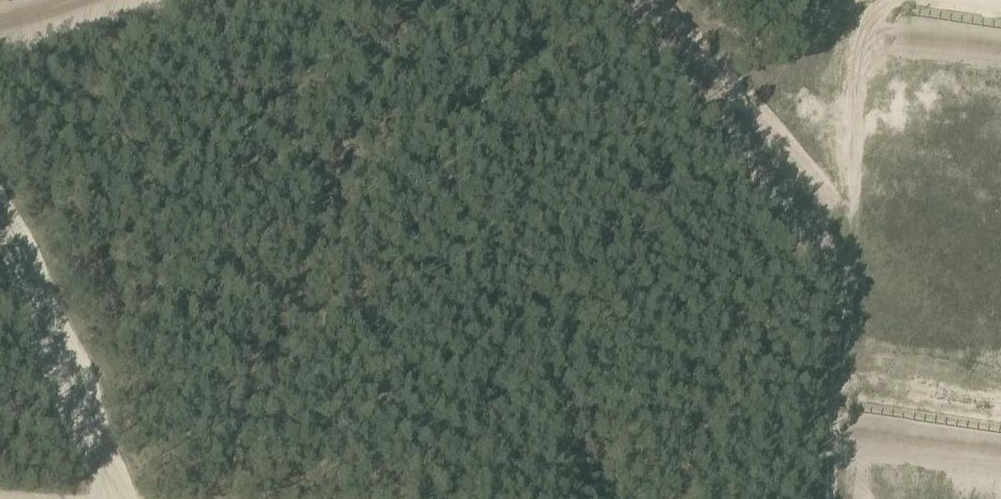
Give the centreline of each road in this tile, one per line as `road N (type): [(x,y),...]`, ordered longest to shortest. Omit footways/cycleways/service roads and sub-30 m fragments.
road 1 (track): [(0,201),(110,498)]
road 2 (track): [(830,234),(639,0)]

